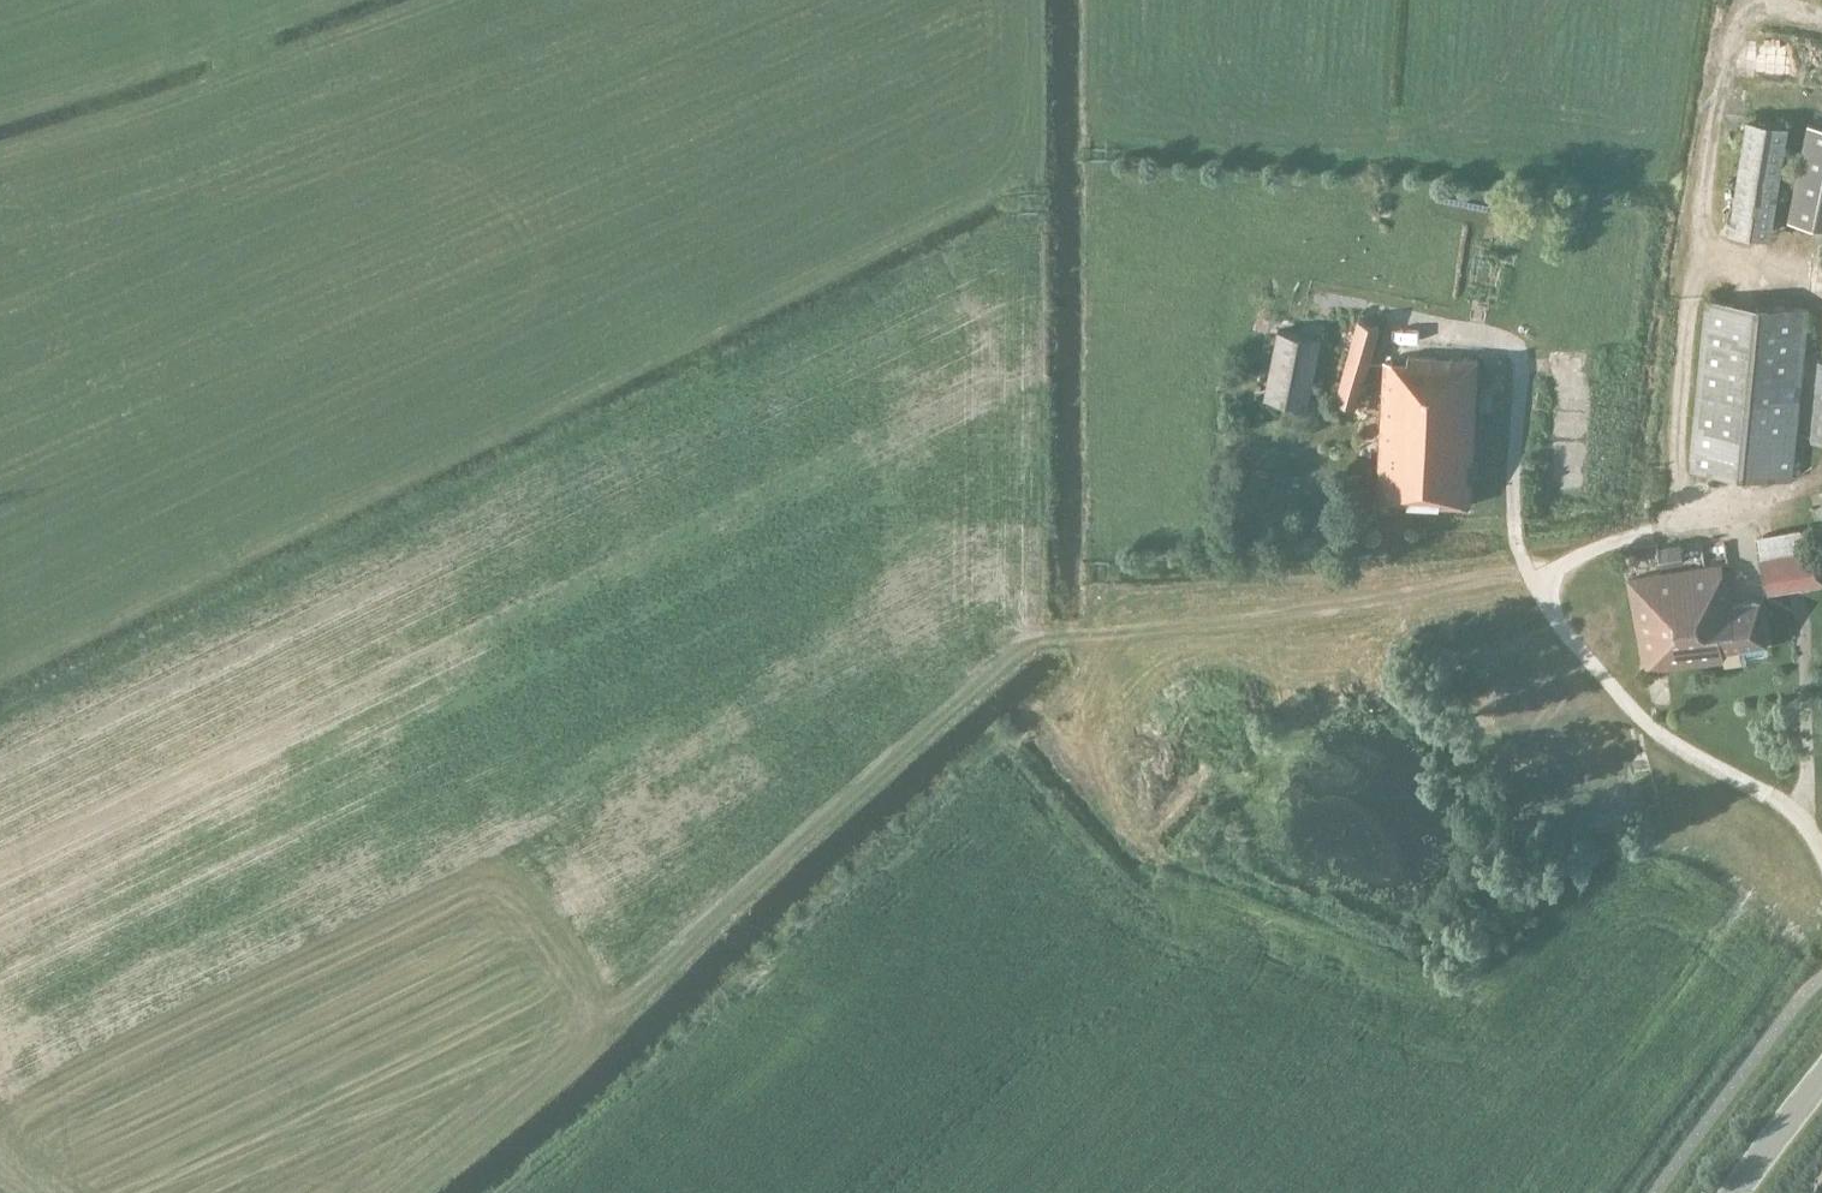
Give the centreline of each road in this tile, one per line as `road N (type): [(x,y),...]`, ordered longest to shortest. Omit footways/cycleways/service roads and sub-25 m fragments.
road 1 (secondary): [(1734,1192),(1821,1079)]

